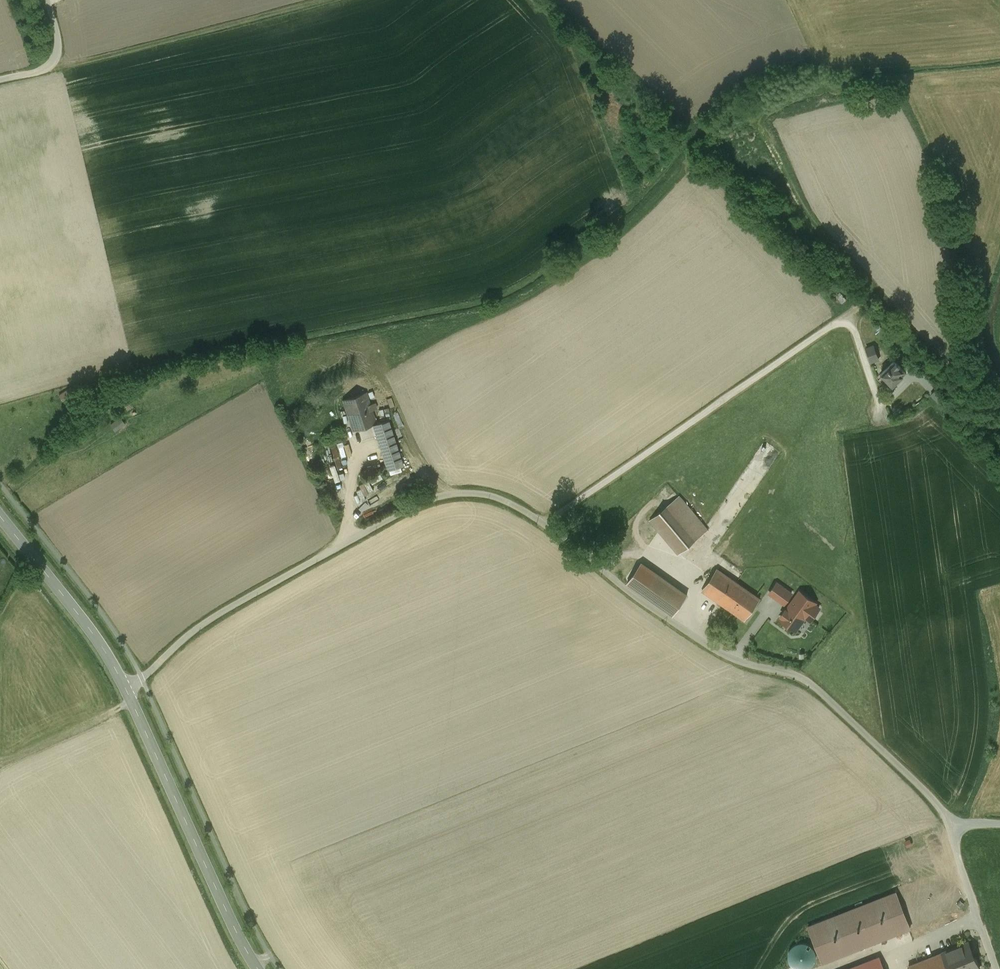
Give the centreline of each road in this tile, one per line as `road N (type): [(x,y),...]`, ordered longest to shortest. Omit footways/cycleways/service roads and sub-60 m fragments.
road 1 (unclassified): [(951,825),(811,683),(730,657),(506,500),(474,493),(421,502),(218,615),(128,689)]
road 2 (track): [(549,527),(865,302),(866,284),(813,232),(762,123)]
road 3 (track): [(695,574),(734,534),(798,439),(819,424),(879,408),(853,316)]
road 4 (tertiary): [(259,968),(128,689)]
road 5 (track): [(50,65),(321,0)]
road 6 (tertiary): [(128,689),(0,513)]
road 7 (unclassified): [(996,968),(951,825)]

